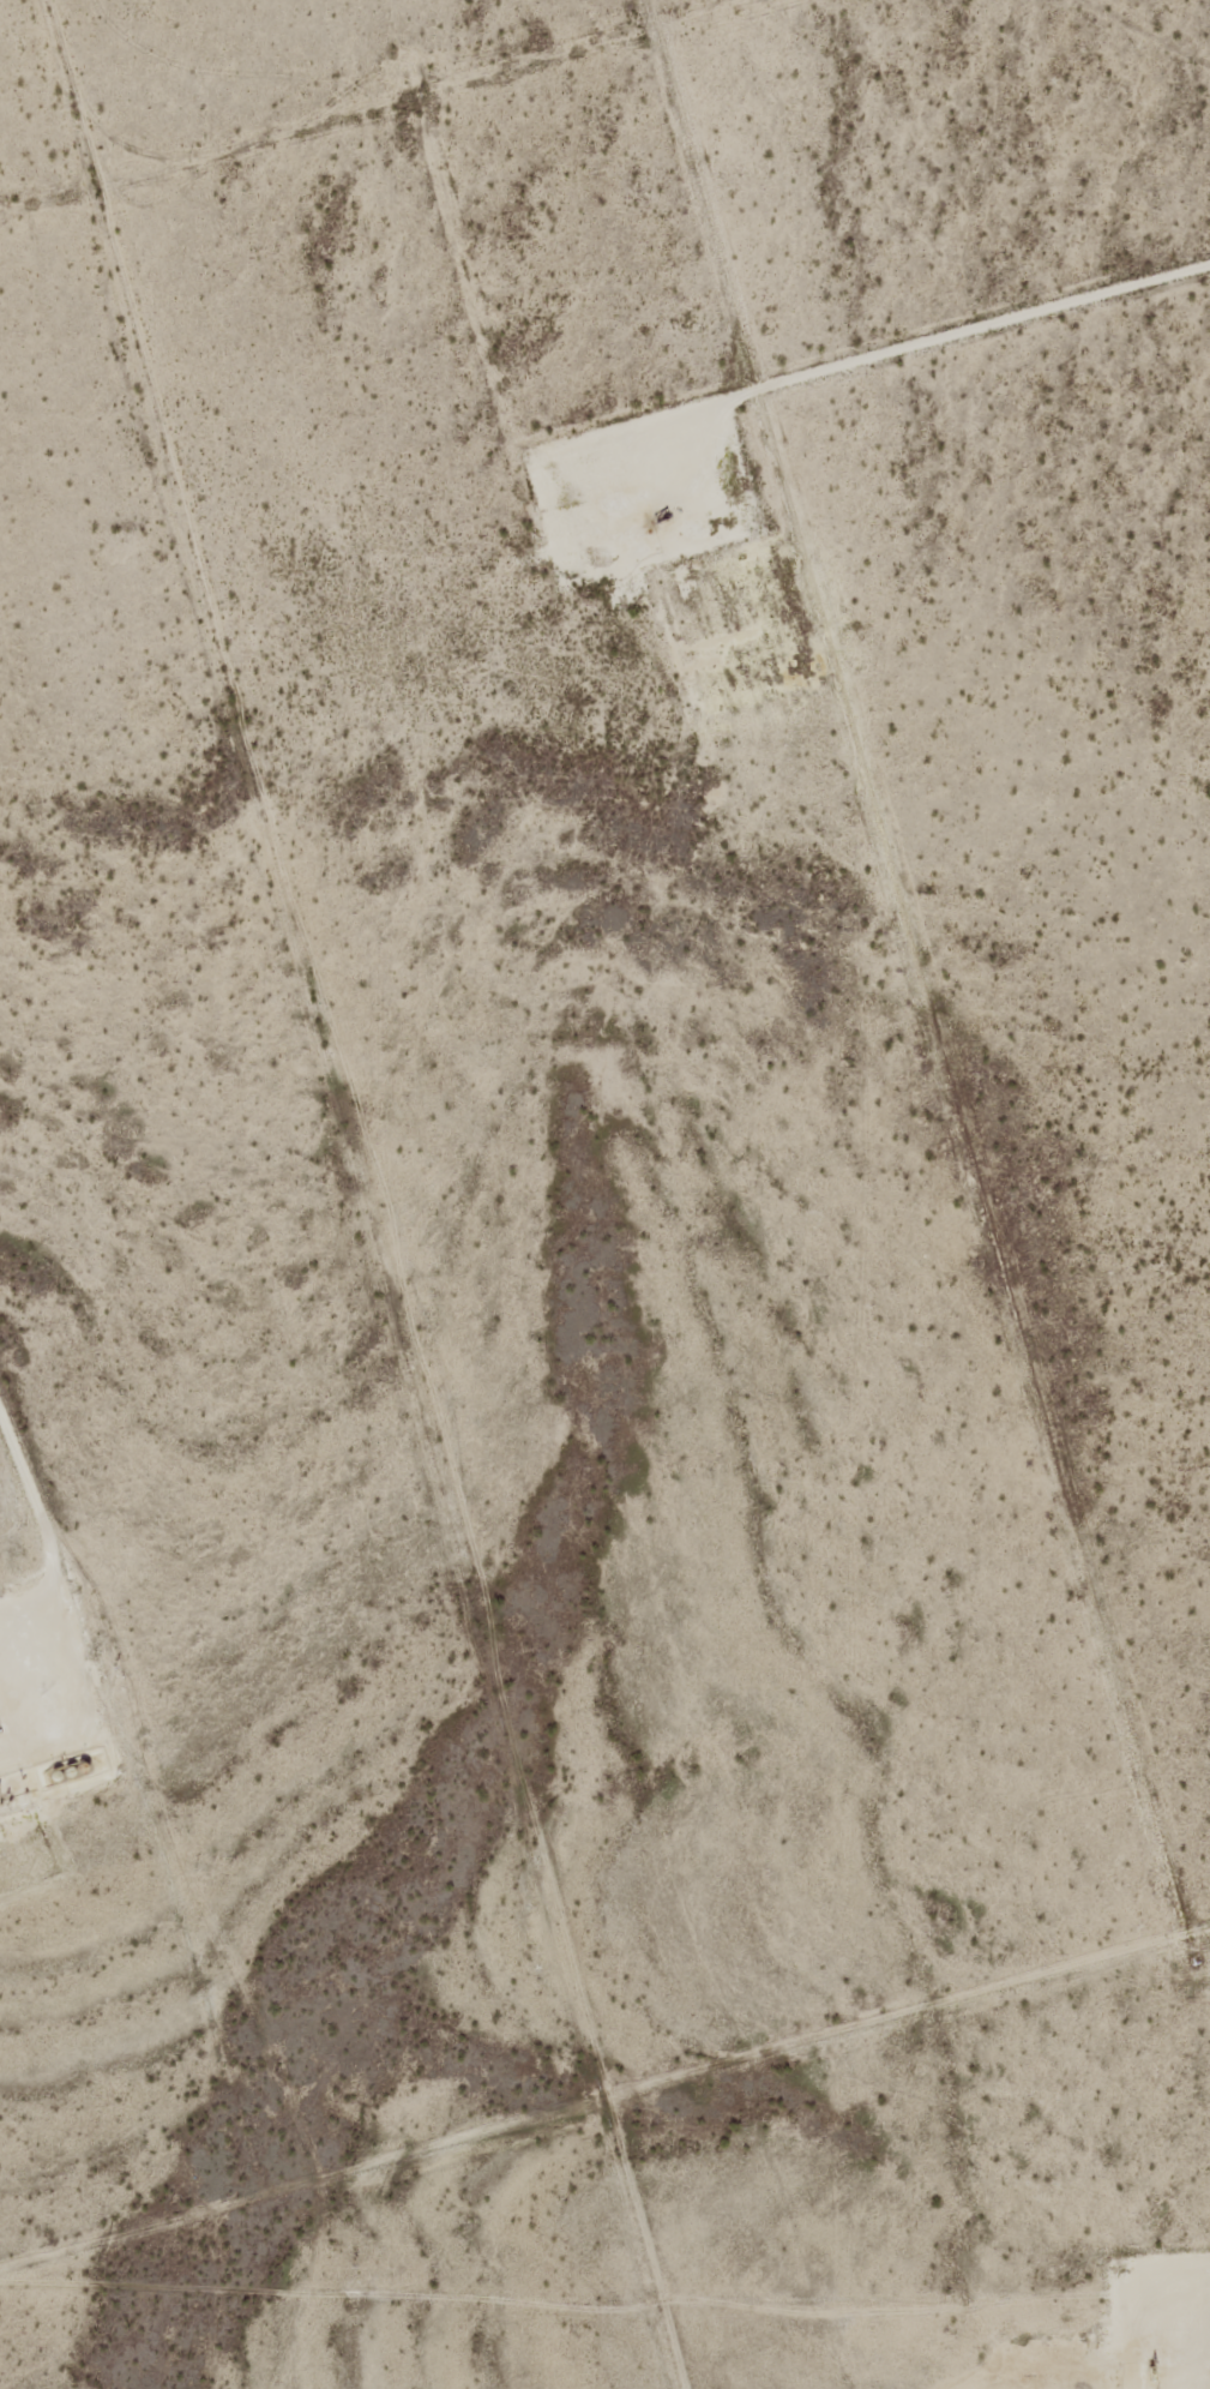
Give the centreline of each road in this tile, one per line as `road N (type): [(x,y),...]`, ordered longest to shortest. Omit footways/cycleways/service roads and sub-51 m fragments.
road 1 (track): [(0,1421),(67,1586),(0,1610)]

